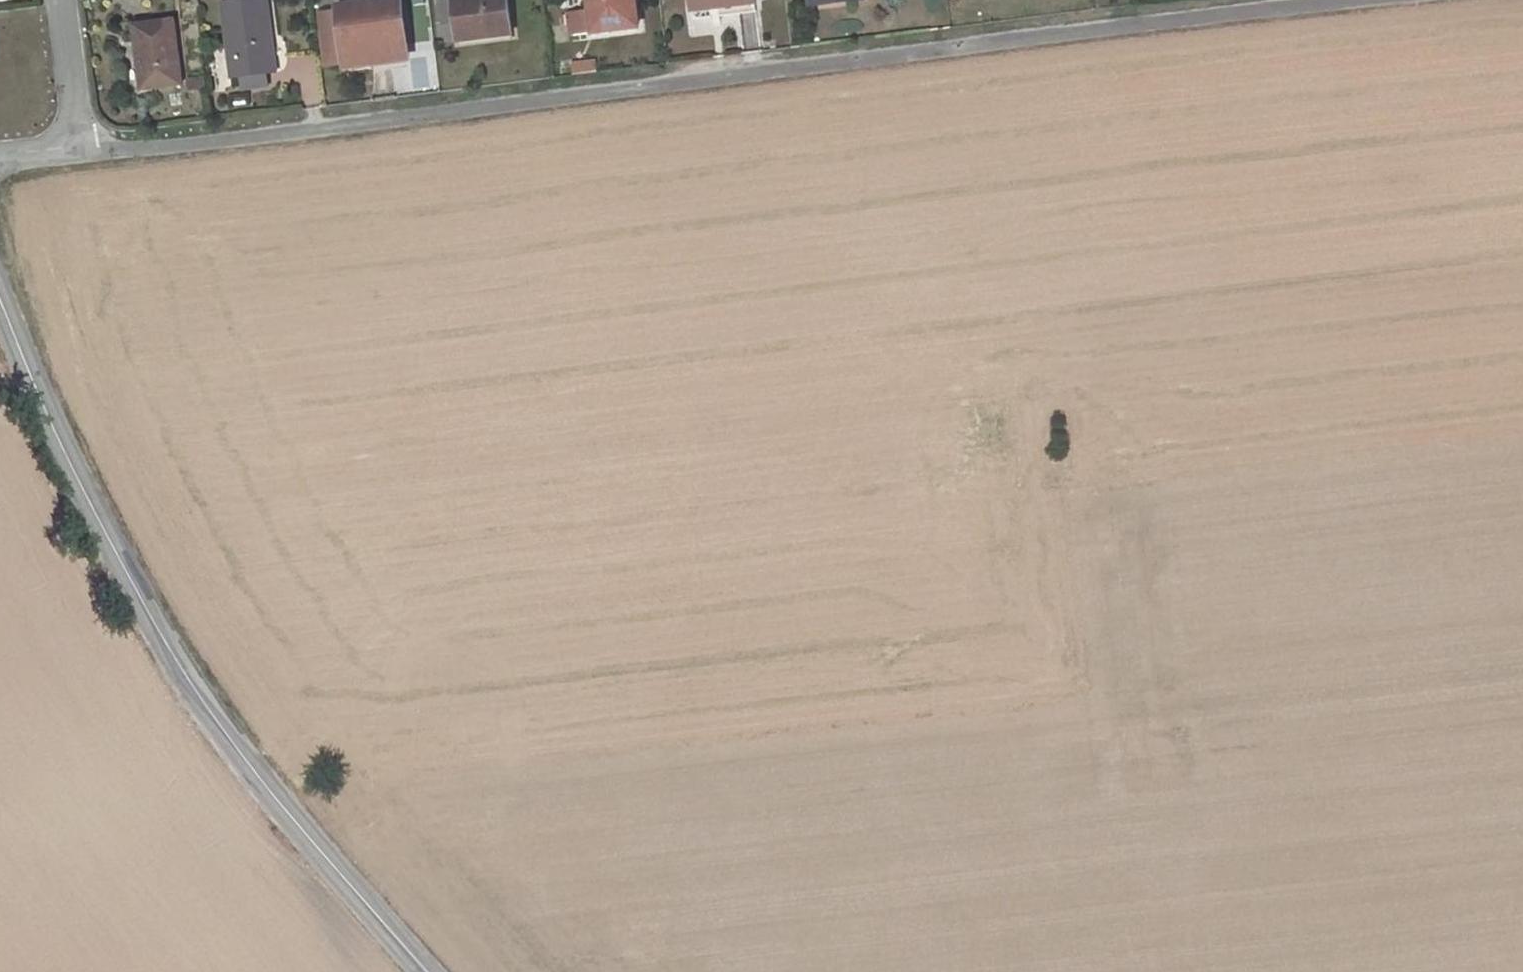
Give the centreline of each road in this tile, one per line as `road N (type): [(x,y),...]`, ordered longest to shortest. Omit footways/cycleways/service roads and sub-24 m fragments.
road 1 (residential): [(1321,0),(432,113),(96,145)]
road 2 (unclassified): [(431,971),(217,723),(55,443),(0,301)]
road 3 (residential): [(76,147),(58,0)]

